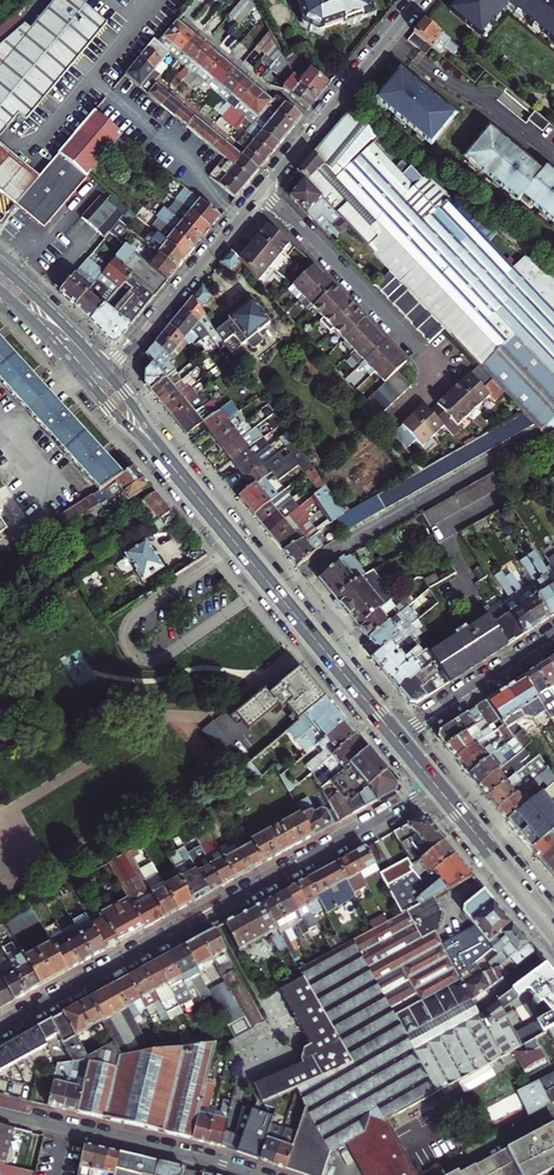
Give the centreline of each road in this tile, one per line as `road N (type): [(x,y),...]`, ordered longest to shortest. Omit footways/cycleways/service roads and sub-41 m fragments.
road 1 (residential): [(0,1031),(438,789)]
road 2 (primary): [(164,457),(395,739)]
road 3 (residential): [(262,194),(427,356),(430,383),(398,415)]
road 4 (residential): [(247,1174),(0,1112)]
road 5 (tertiary): [(262,194),(419,0)]
road 6 (tertiary): [(107,375),(262,194)]
road 7 (residential): [(553,634),(395,739)]
road 8 (primary): [(438,789),(553,929)]
road 9 (primary): [(107,375),(0,267)]
road 10 (primary): [(0,291),(94,389)]

